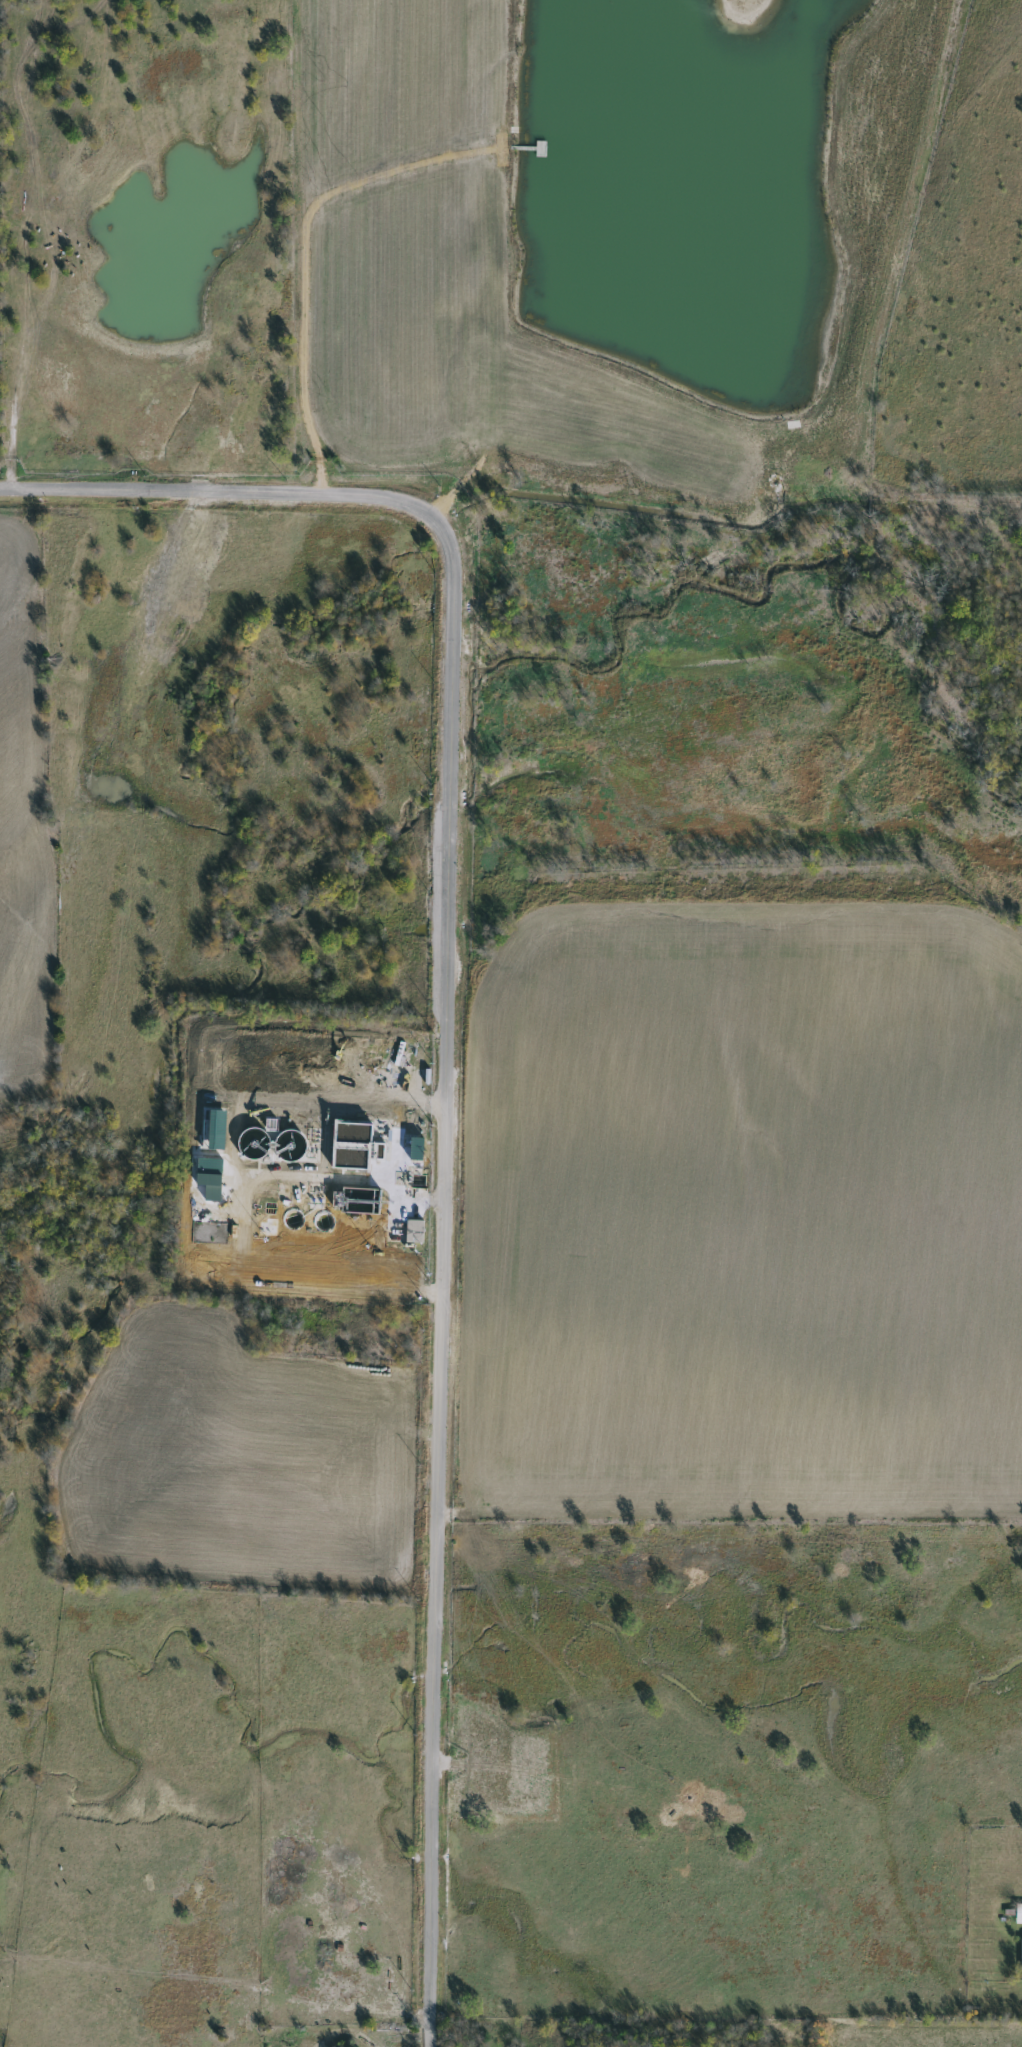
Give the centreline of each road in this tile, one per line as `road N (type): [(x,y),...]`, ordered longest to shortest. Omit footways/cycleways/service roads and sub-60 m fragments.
road 1 (residential): [(430,2026),(457,557),(436,517),(397,495),(0,489)]

